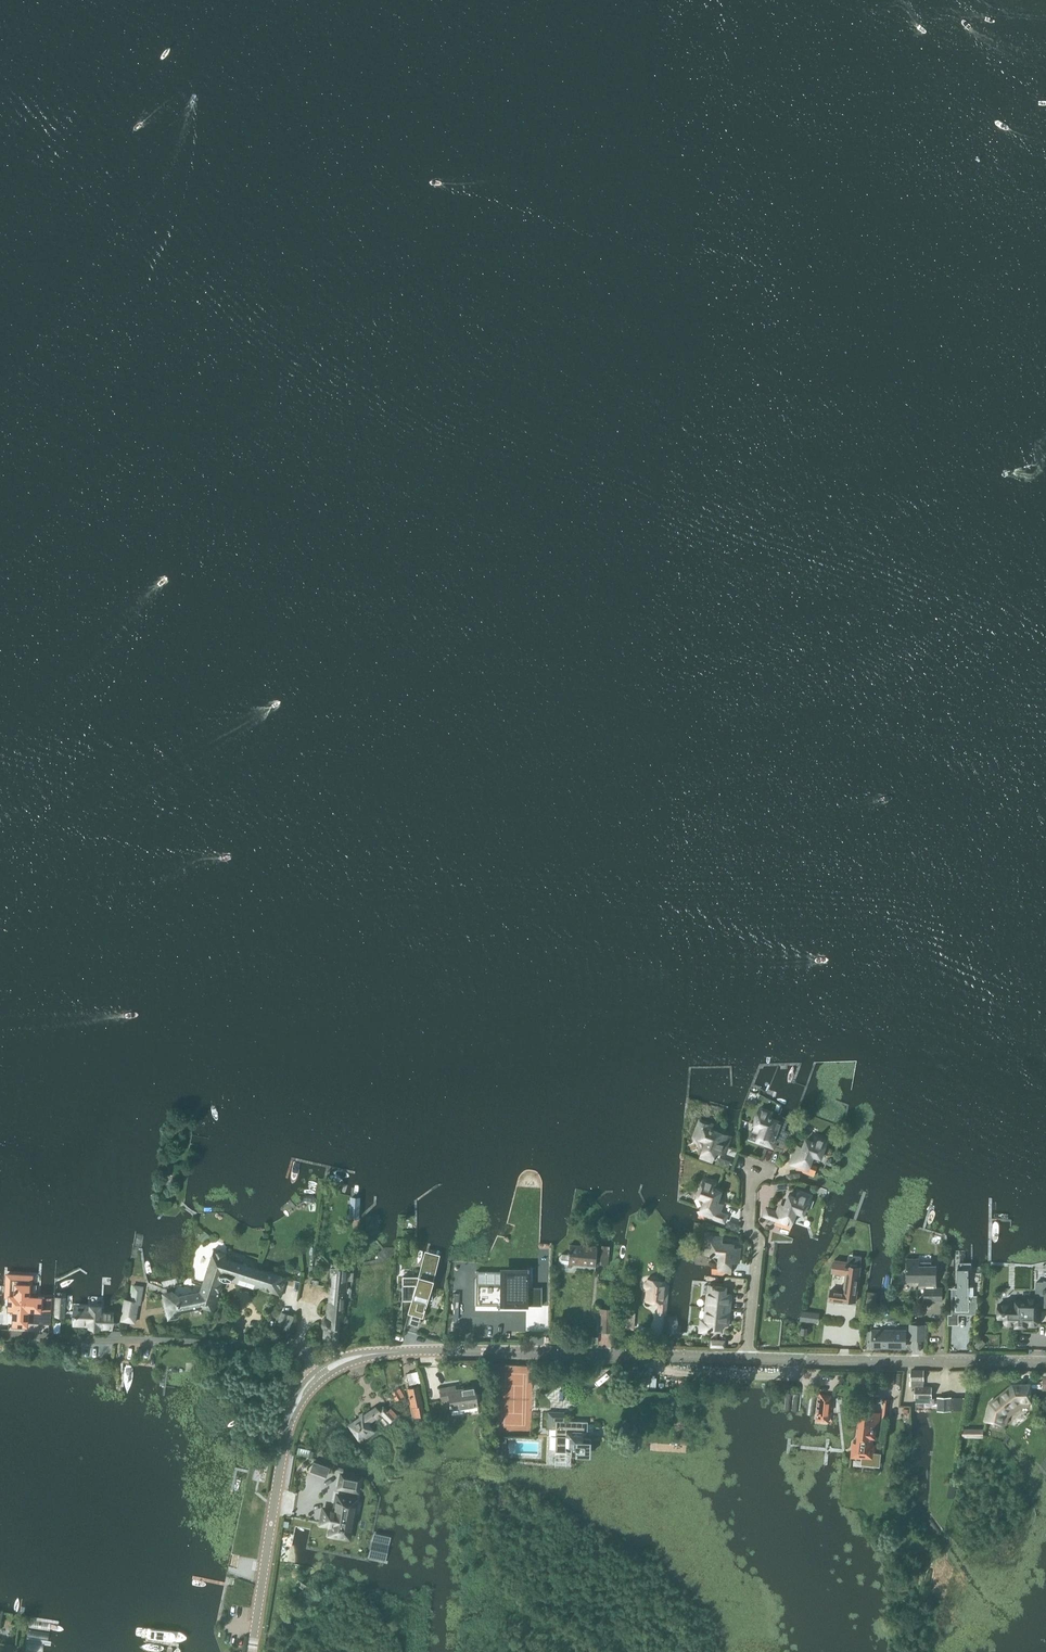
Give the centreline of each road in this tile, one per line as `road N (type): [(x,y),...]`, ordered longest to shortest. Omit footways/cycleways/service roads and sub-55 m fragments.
road 1 (tertiary): [(323,1372),(347,1359),(415,1351),(750,1359)]
road 2 (tertiary): [(750,1359),(1045,1364)]
road 3 (tertiary): [(251,1651),(292,1413),(323,1372)]
road 4 (unclassified): [(323,1372),(299,1349),(48,1339)]
road 5 (residential): [(750,1359),(754,1167)]

